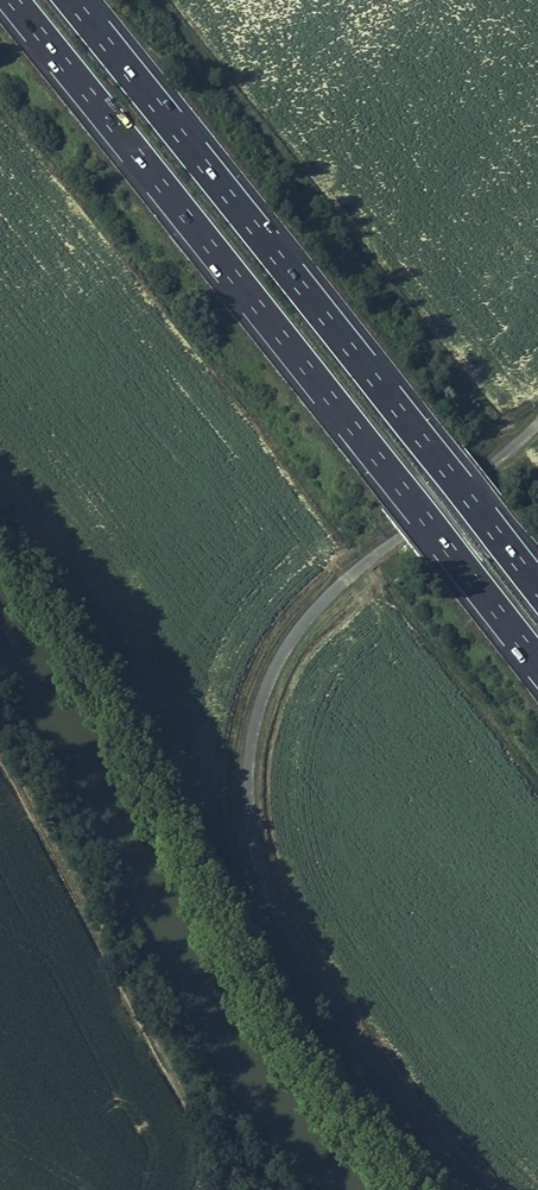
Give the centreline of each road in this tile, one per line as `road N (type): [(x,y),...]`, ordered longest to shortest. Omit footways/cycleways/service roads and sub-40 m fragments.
road 1 (motorway): [(12,0),(537,665)]
road 2 (unclassified): [(472,1189),(362,1045),(282,919),(259,861),(248,799),(257,715),(277,662),(331,593),(402,537)]
road 3 (motorway): [(537,590),(69,0)]
road 4 (track): [(0,775),(204,1162),(196,1189)]

